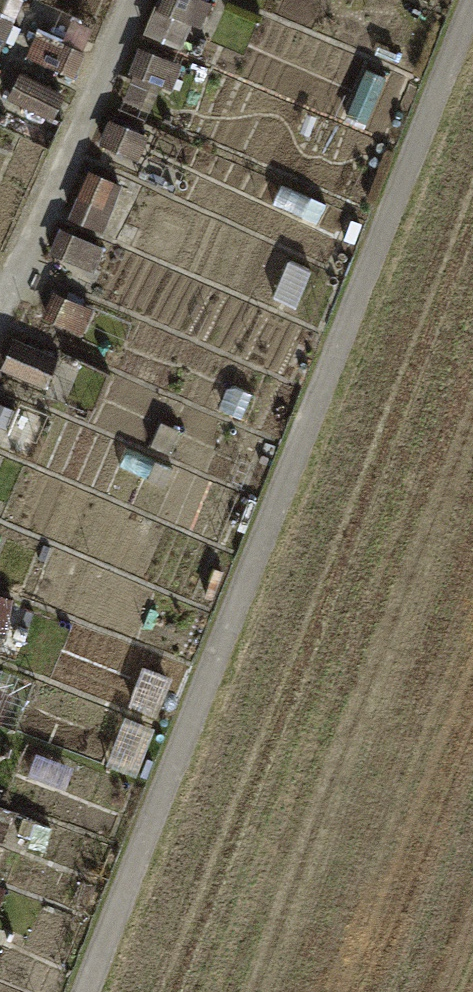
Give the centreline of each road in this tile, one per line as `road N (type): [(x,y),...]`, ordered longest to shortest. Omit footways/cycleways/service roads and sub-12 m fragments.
road 1 (track): [(472,4),(87,991)]
road 2 (track): [(134,0),(0,309)]

